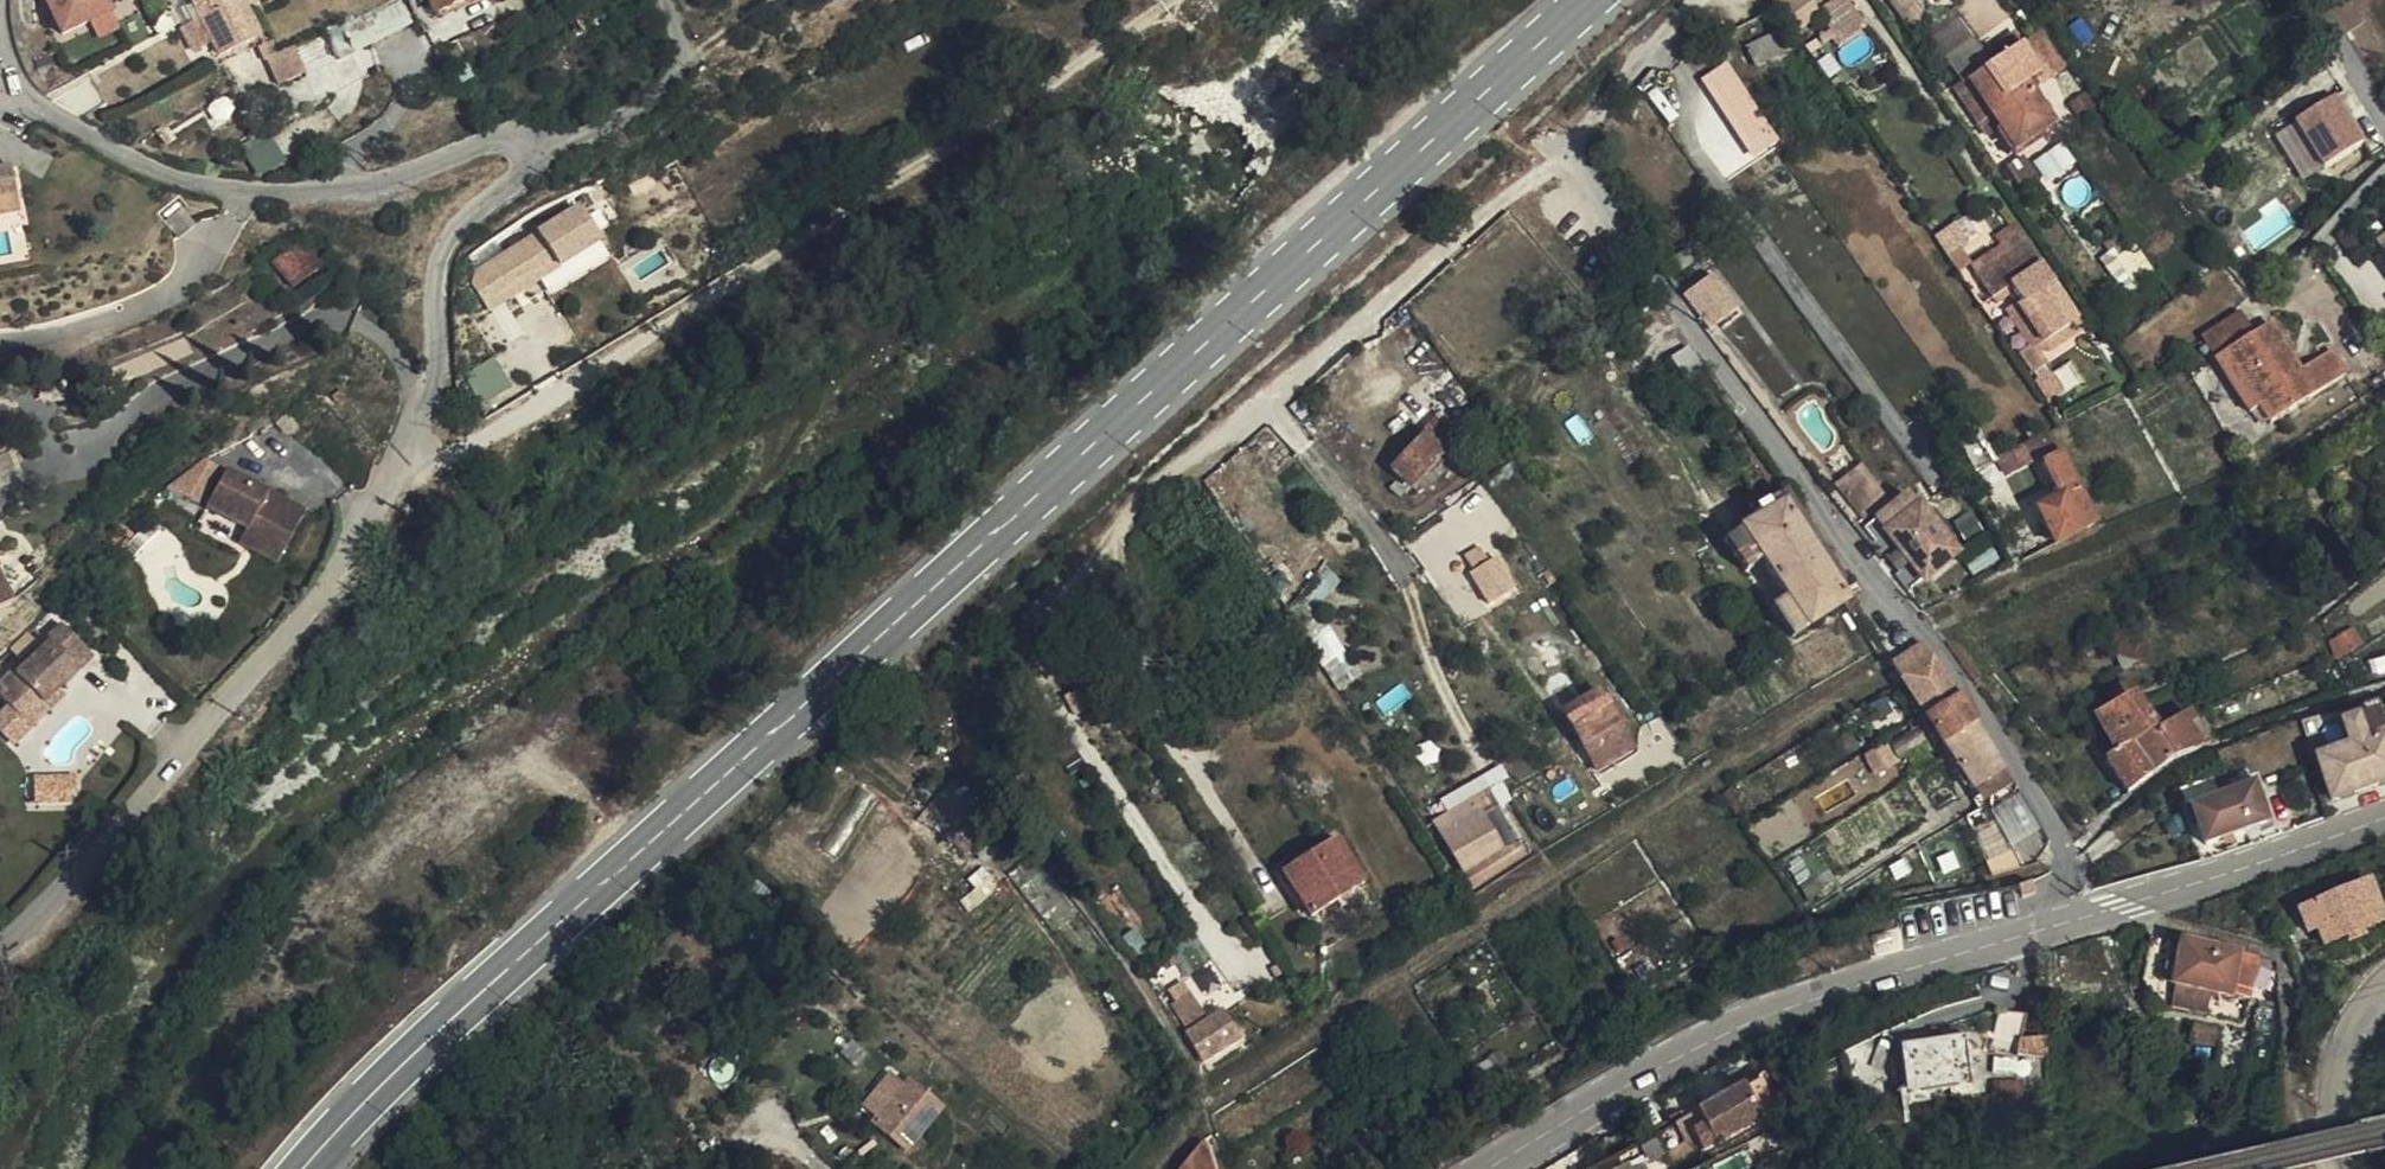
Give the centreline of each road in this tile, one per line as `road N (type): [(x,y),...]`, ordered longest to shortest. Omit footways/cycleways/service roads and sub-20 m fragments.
road 1 (tertiary): [(307,1168),(459,1015),(1592,0)]
road 2 (track): [(1244,978),(1055,707),(1034,666),(1037,631),(1149,488),(1527,187),(1571,164)]
road 3 (residential): [(2058,926),(2050,901),(2068,866),(2062,839),(1562,152)]
road 4 (track): [(1170,0),(983,130),(544,409),(400,483)]
road 5 (unclassified): [(1492,1168),(1727,1034),(2058,926)]
road 6 (residential): [(400,483),(313,606),(0,951)]
road 7 (unclassified): [(2058,926),(2384,815)]
road 8 (unclassified): [(2384,987),(2362,1011),(2338,1063),(2345,1168)]
road 9 (residential): [(2384,128),(2322,22)]

